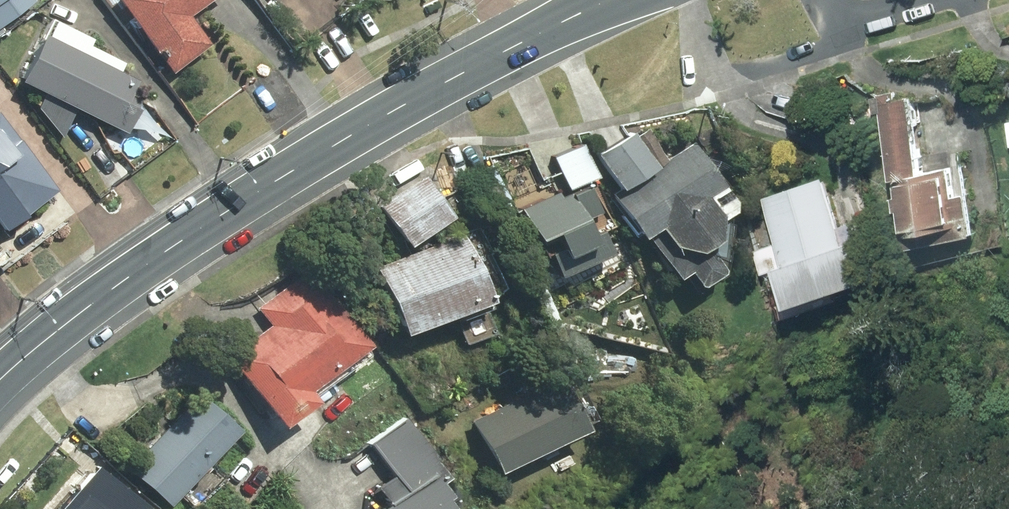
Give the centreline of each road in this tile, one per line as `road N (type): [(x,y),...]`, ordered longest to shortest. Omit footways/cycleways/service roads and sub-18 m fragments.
road 1 (secondary): [(604,0),(239,204),(52,337),(0,385)]

